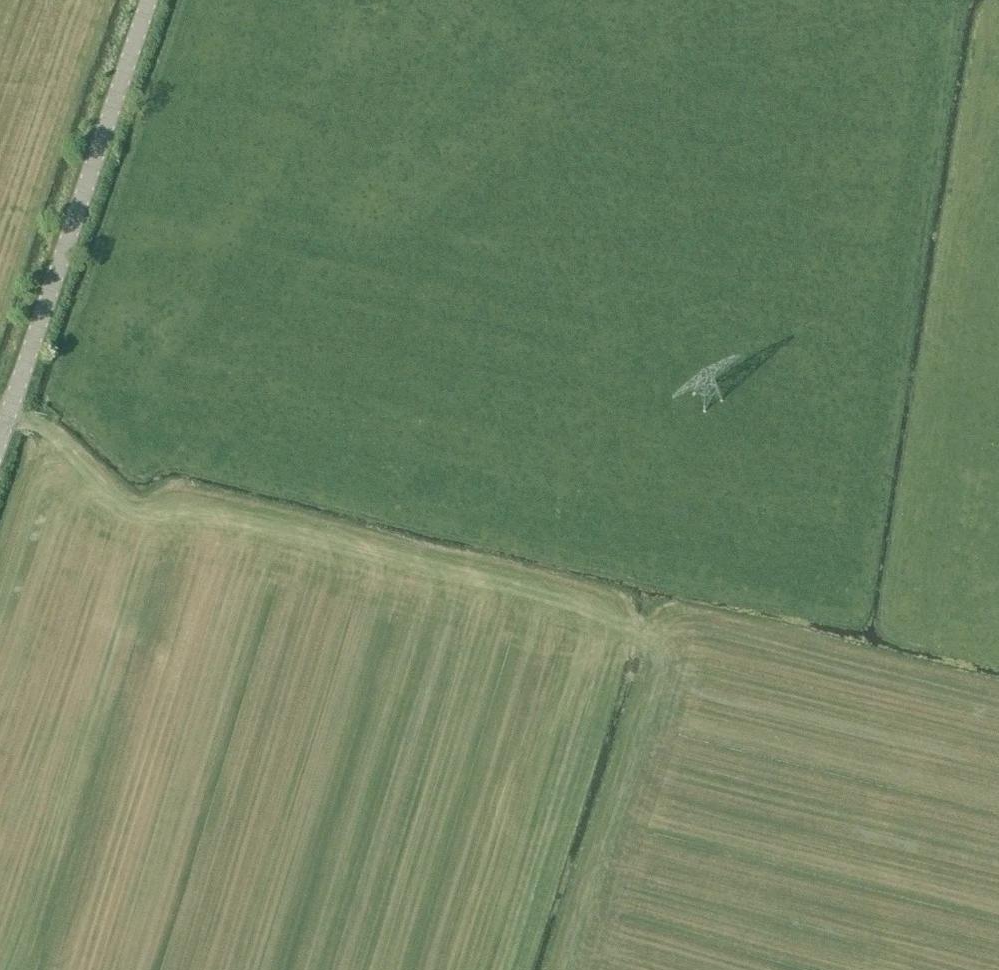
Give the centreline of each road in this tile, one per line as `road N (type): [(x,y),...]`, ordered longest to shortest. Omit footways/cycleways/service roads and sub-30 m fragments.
road 1 (unclassified): [(0,442),(149,0)]

